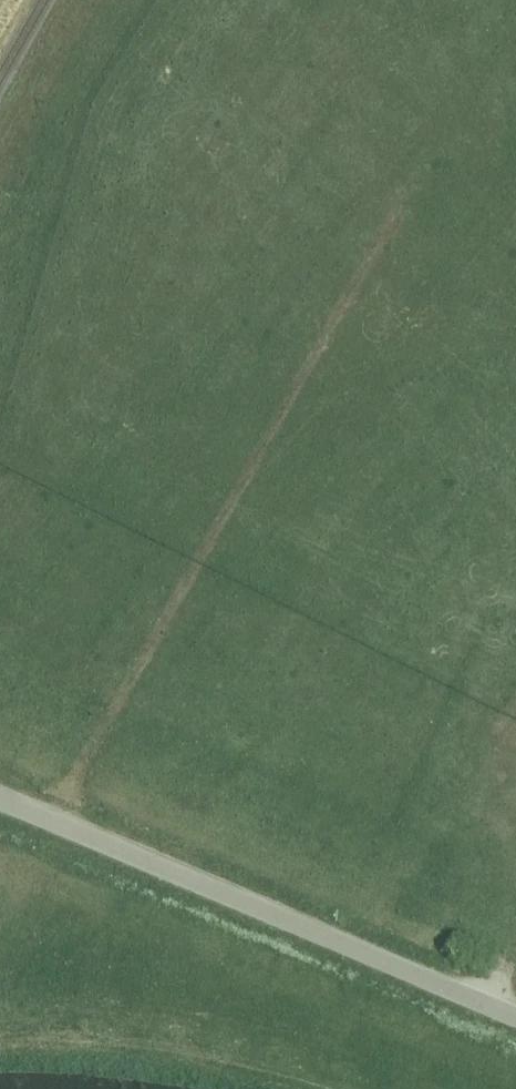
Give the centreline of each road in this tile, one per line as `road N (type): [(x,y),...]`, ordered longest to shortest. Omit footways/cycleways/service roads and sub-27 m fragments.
road 1 (unclassified): [(515,1015),(0,807)]

